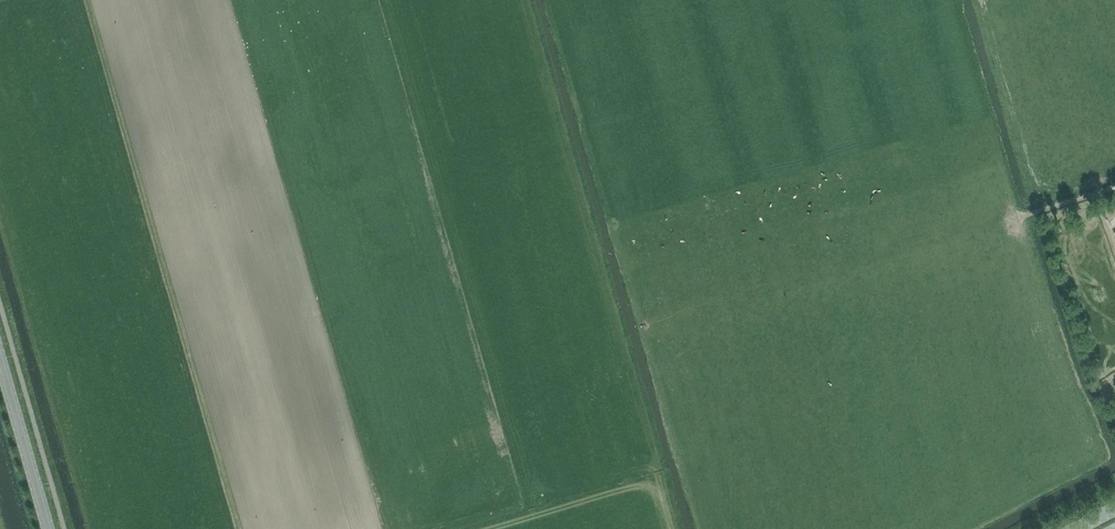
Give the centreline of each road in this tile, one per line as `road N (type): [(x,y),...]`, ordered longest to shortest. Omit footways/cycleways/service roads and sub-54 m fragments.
road 1 (tertiary): [(49,528),(0,359)]

